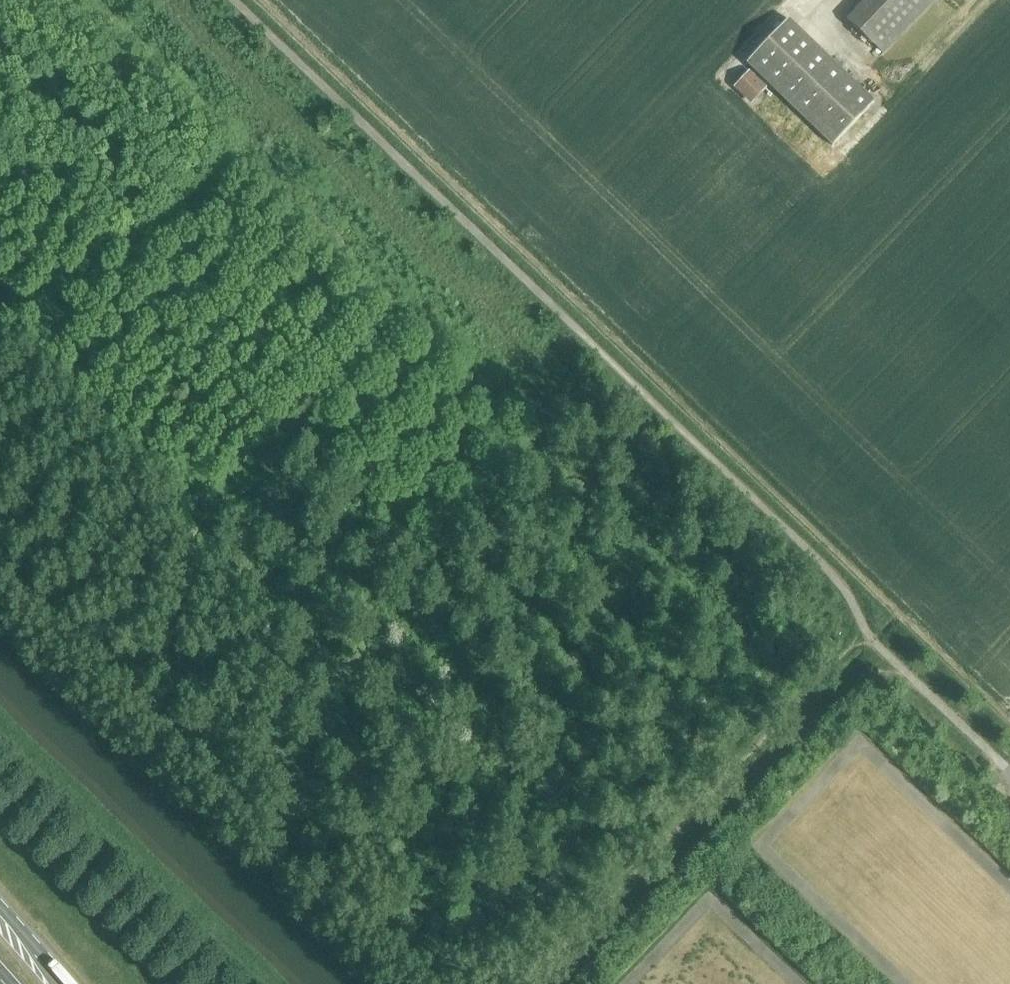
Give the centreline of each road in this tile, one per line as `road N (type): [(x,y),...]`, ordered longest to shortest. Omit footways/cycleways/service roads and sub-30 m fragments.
road 1 (track): [(0,202),(13,216),(151,283),(336,91)]

